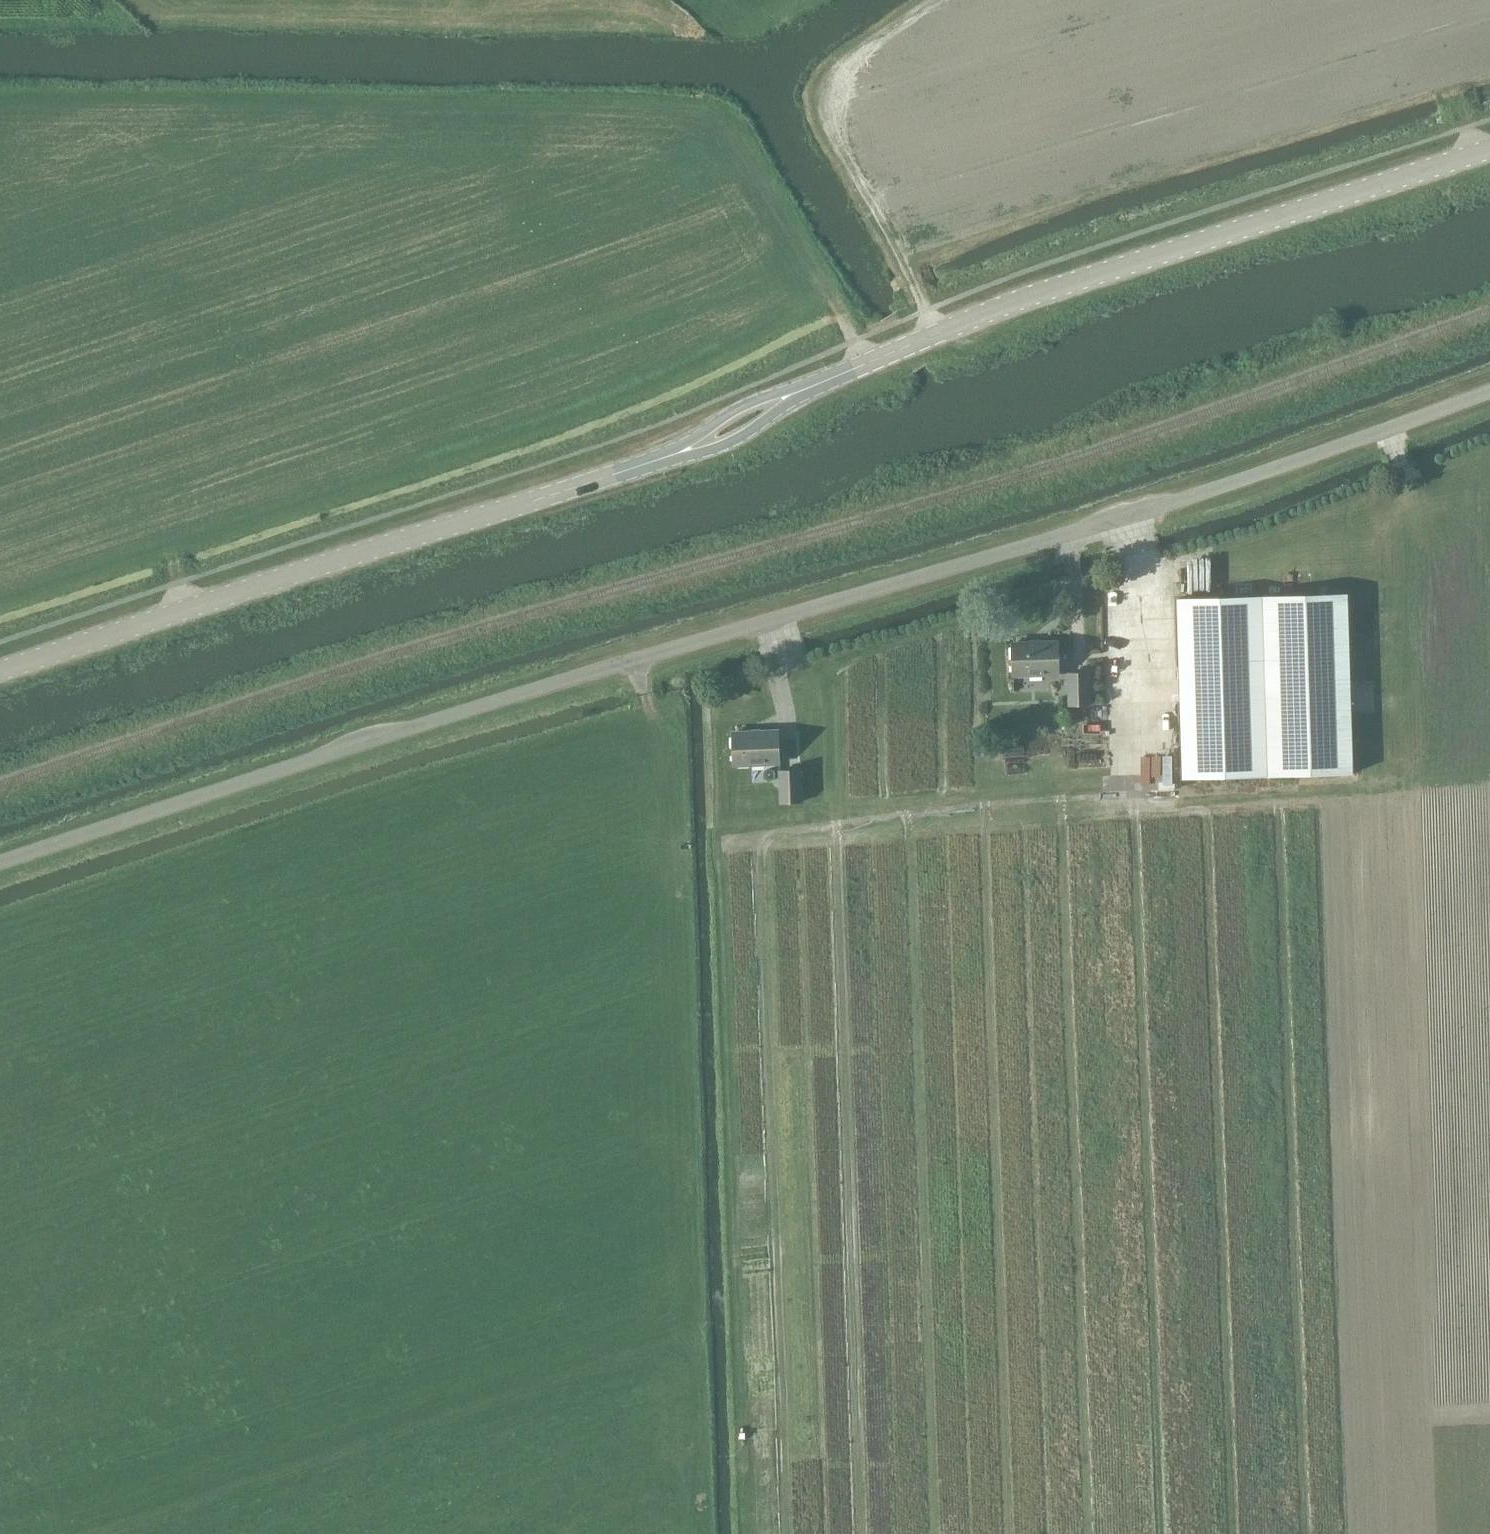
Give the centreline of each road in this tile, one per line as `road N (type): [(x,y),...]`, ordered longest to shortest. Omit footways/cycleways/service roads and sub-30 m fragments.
road 1 (unclassified): [(0,862),(634,659),(1157,507),(1489,391)]
road 2 (tertiary): [(810,387),(1046,290),(1489,149)]
road 3 (tertiary): [(0,670),(662,458)]
road 4 (tertiary): [(662,458),(730,442),(810,387)]
road 5 (tertiary): [(810,387),(737,408),(662,458)]

